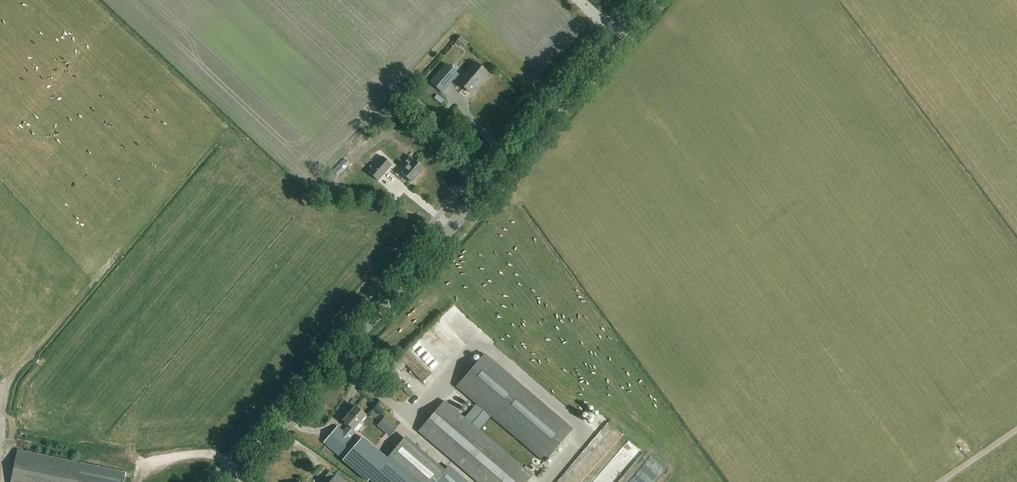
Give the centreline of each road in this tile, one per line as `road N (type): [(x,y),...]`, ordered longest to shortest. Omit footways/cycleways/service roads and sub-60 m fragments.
road 1 (primary): [(231,481),(648,0)]

